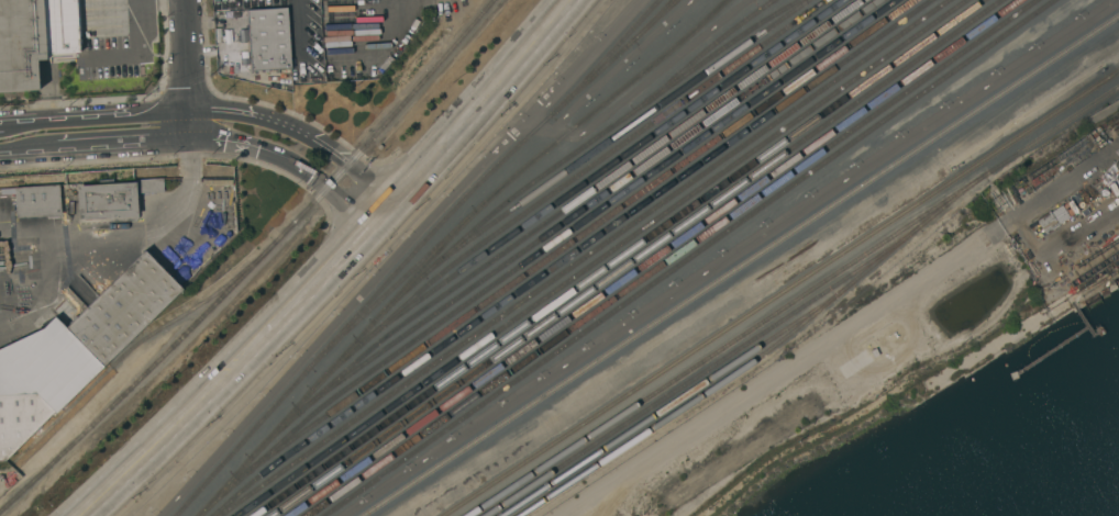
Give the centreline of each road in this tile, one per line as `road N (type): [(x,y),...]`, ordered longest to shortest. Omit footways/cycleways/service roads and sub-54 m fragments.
road 1 (primary): [(562,0),(221,379),(79,515)]
road 2 (tertiary): [(145,124),(264,134),(297,146),(379,209)]
road 3 (tertiary): [(0,136),(145,124)]
road 4 (residential): [(190,123),(183,0)]

